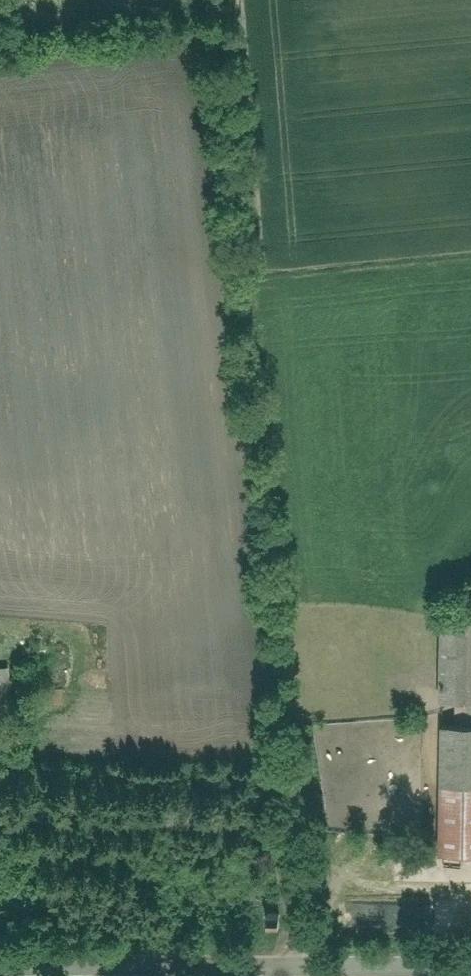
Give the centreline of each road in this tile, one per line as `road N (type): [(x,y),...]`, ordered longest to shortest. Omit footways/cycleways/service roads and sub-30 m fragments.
road 1 (residential): [(470,968),(0,970)]

